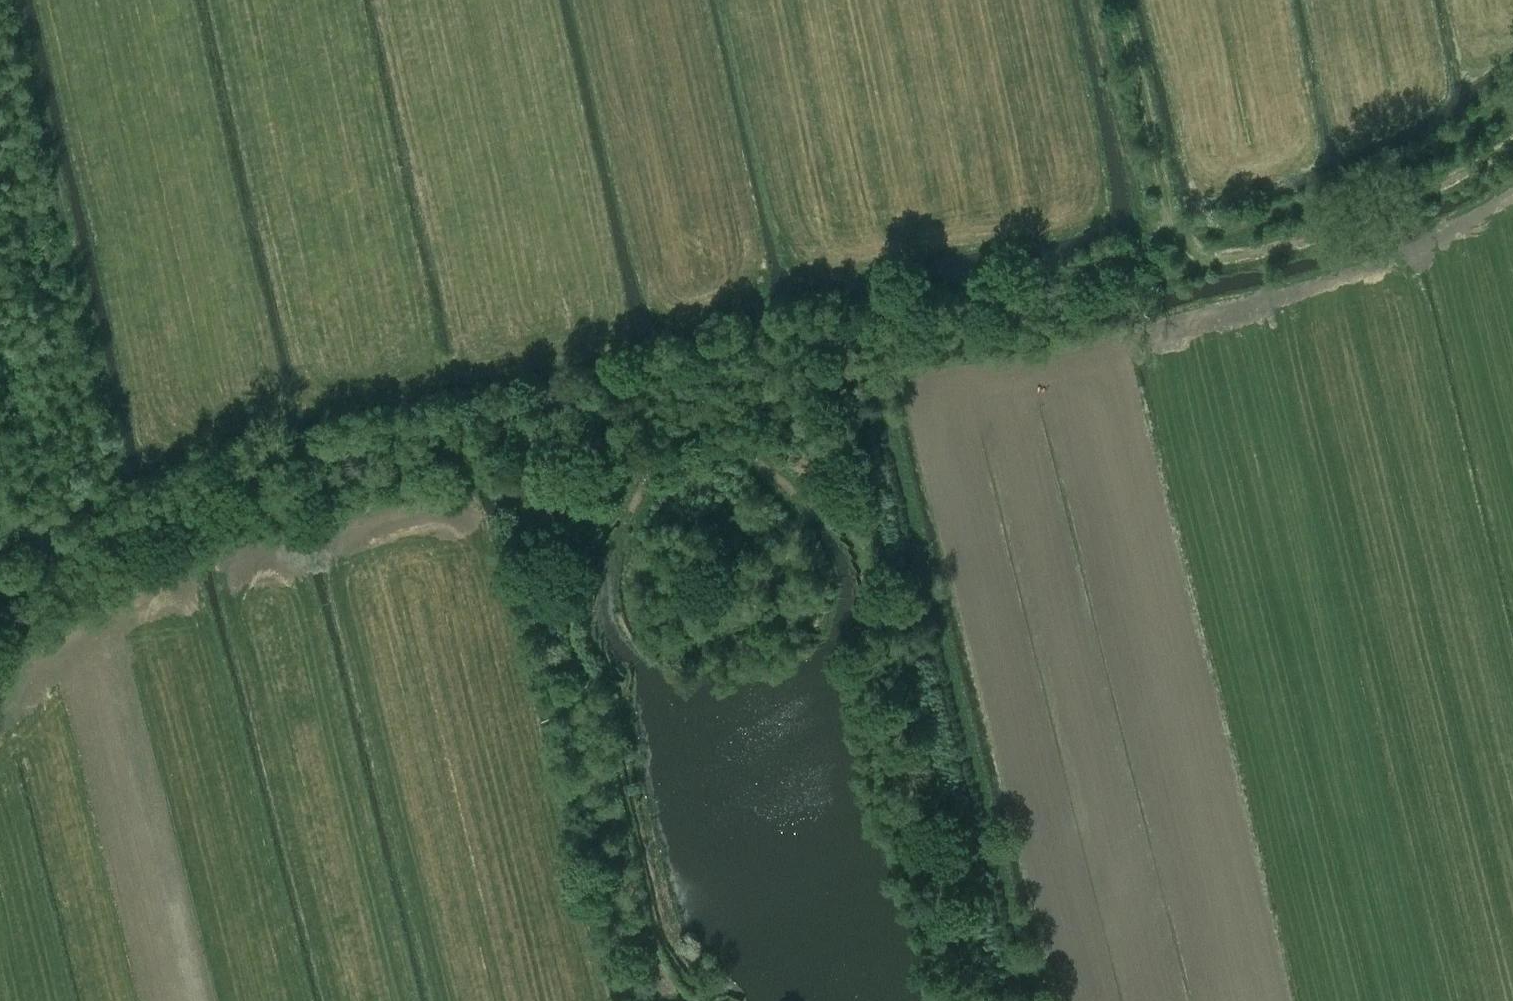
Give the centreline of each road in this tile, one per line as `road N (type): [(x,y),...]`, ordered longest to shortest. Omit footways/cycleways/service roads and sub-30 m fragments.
road 1 (track): [(1030,1000),(894,402)]

